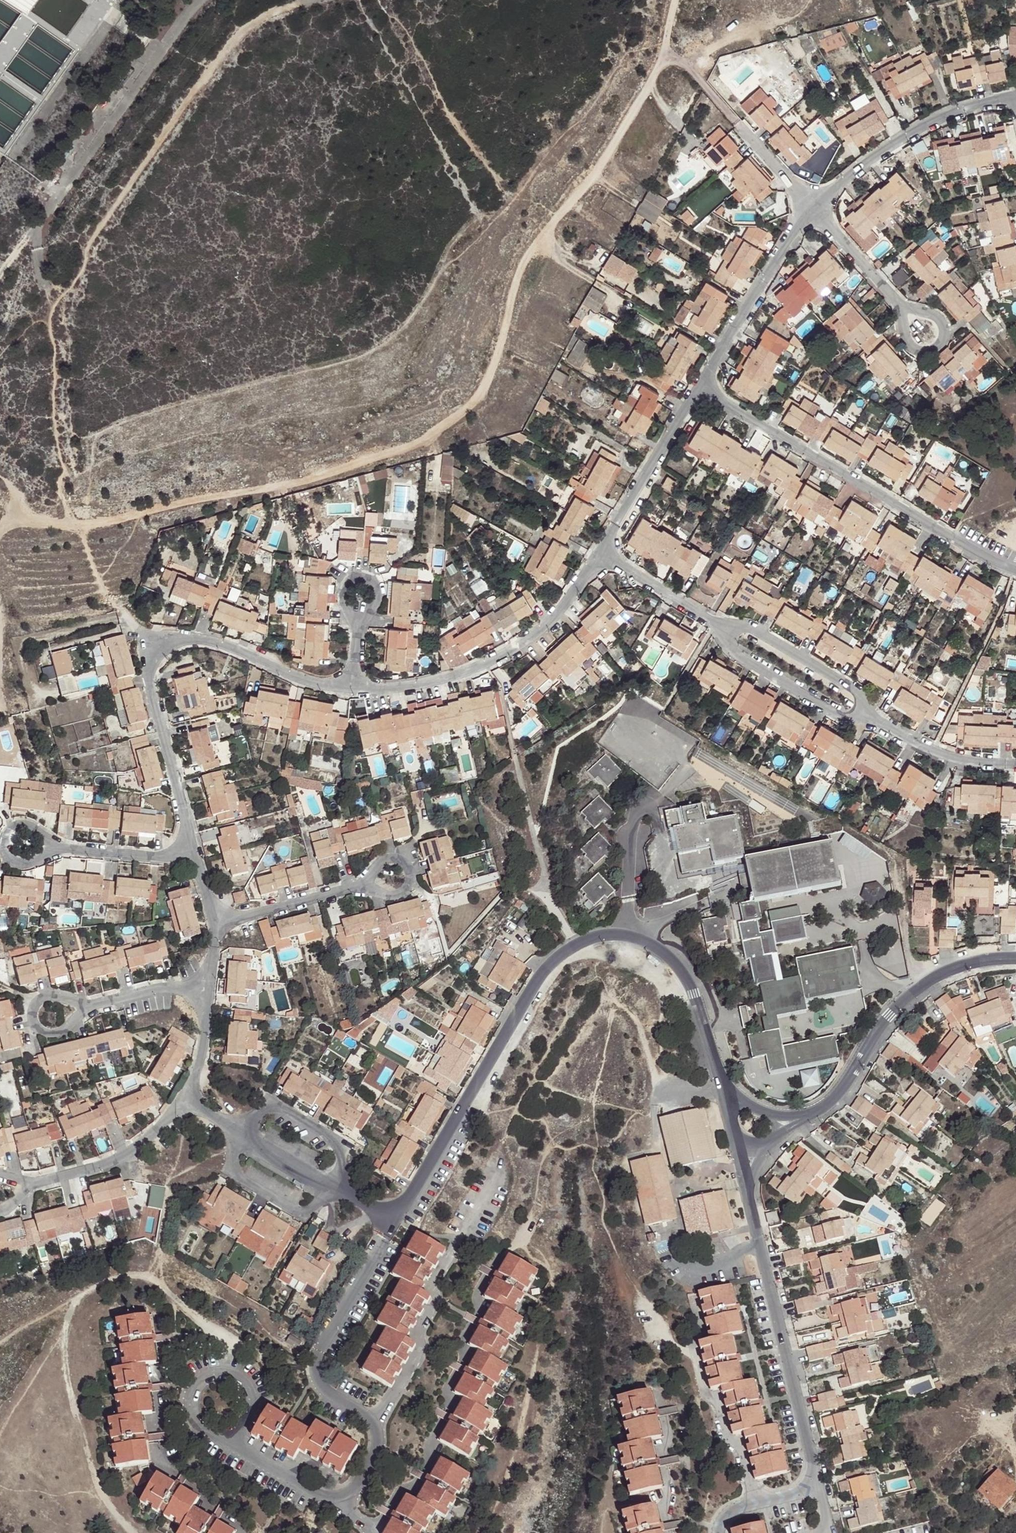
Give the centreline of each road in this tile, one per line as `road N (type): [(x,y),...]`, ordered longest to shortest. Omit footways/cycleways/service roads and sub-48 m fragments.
road 1 (residential): [(397,1218),(548,967),(579,943),(625,939),(662,955),(681,974),(704,1017),(721,1088)]
road 2 (residential): [(397,1218),(318,1353),(320,1385),(378,1430),(377,1448),(354,1488),(331,1499),(318,1495),(256,1458),(234,1431)]
road 3 (track): [(134,1532),(96,1485),(68,1360),(74,1307),(97,1285),(149,1276),(215,1330),(225,1346),(225,1375)]
road 4 (residential): [(718,1532),(732,1509),(807,1491),(814,1468),(751,1200)]
road 5 (residential): [(1015,571),(954,546),(696,392)]
road 6 (track): [(307,0),(244,30),(88,247)]
road 7 (residential): [(351,693),(431,683),(540,640),(597,557)]
road 8 (residential): [(1015,961),(981,961),(946,974),(909,1002),(849,1091),(818,1116)]
road 9 (residential): [(189,1099),(397,1218)]
road 10 (residential): [(812,211),(902,143),(1015,103)]
road 11 (residential): [(173,645),(157,658),(151,684),(198,853)]
road 12 (residential): [(696,392),(812,211)]
road 13 (residential): [(868,726),(836,689),(740,631),(704,628)]
road 14 (residential): [(704,628),(727,654),(822,713),(868,726)]
road 15 (residential): [(597,557),(696,392)]
road 16 (residential): [(173,645),(198,644),(299,684),(351,693)]
road 17 (residential): [(189,1099),(143,1149),(34,1185)]
road 18 (residential): [(234,1431),(249,1415),(249,1393),(236,1378),(212,1376),(192,1396),(193,1417),(207,1431),(227,1434)]
road 19 (residential): [(1015,772),(944,764),(868,726)]
road 20 (residential): [(366,891),(214,925)]
road 21 (residential): [(58,855),(182,864),(198,853)]
road 22 (residential): [(903,320),(812,211)]
road 23 (residential): [(704,628),(597,557)]
road 24 (residential): [(88,1017),(208,988)]
road 25 (residential): [(88,1017),(56,1003),(37,1012),(45,1039),(77,1034)]

